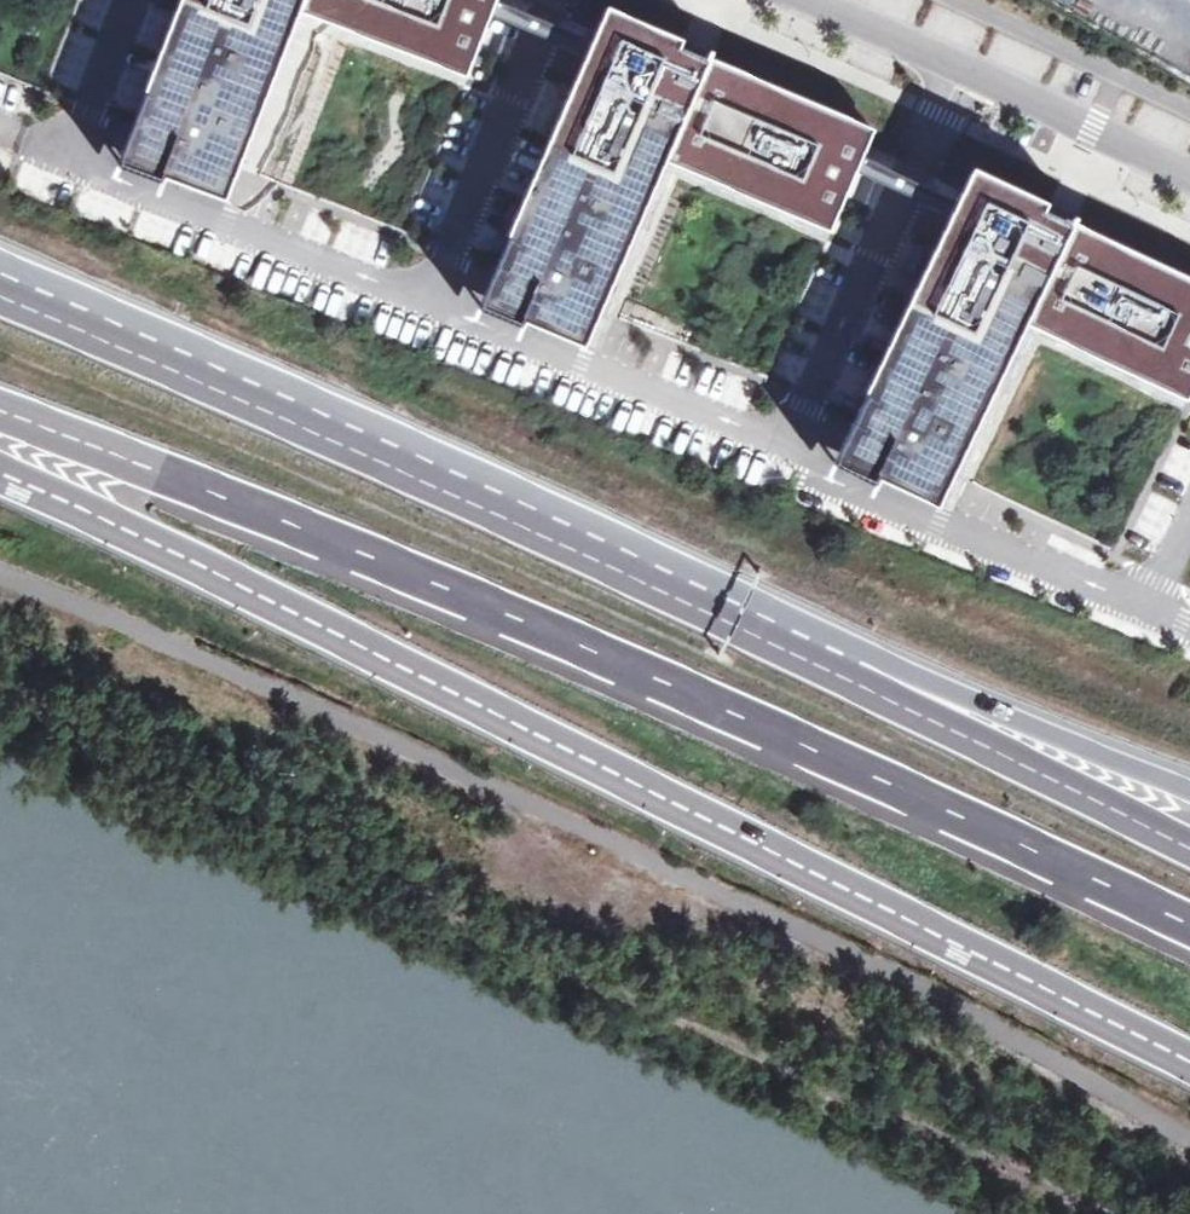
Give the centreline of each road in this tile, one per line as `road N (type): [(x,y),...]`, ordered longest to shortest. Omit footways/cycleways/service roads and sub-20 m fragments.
road 1 (trunk): [(0,478),(193,561),(1189,1059)]
road 2 (trunk): [(0,421),(324,538),(850,768),(1189,930)]
road 3 (track): [(0,680),(442,915),(1084,1213)]
road 4 (trunk): [(1189,844),(557,532),(244,391)]
road 5 (trunk): [(1189,785),(915,675),(567,513),(244,391)]
road 6 (unclassified): [(1189,176),(816,0)]
road 7 (trunk): [(244,391),(0,286)]

